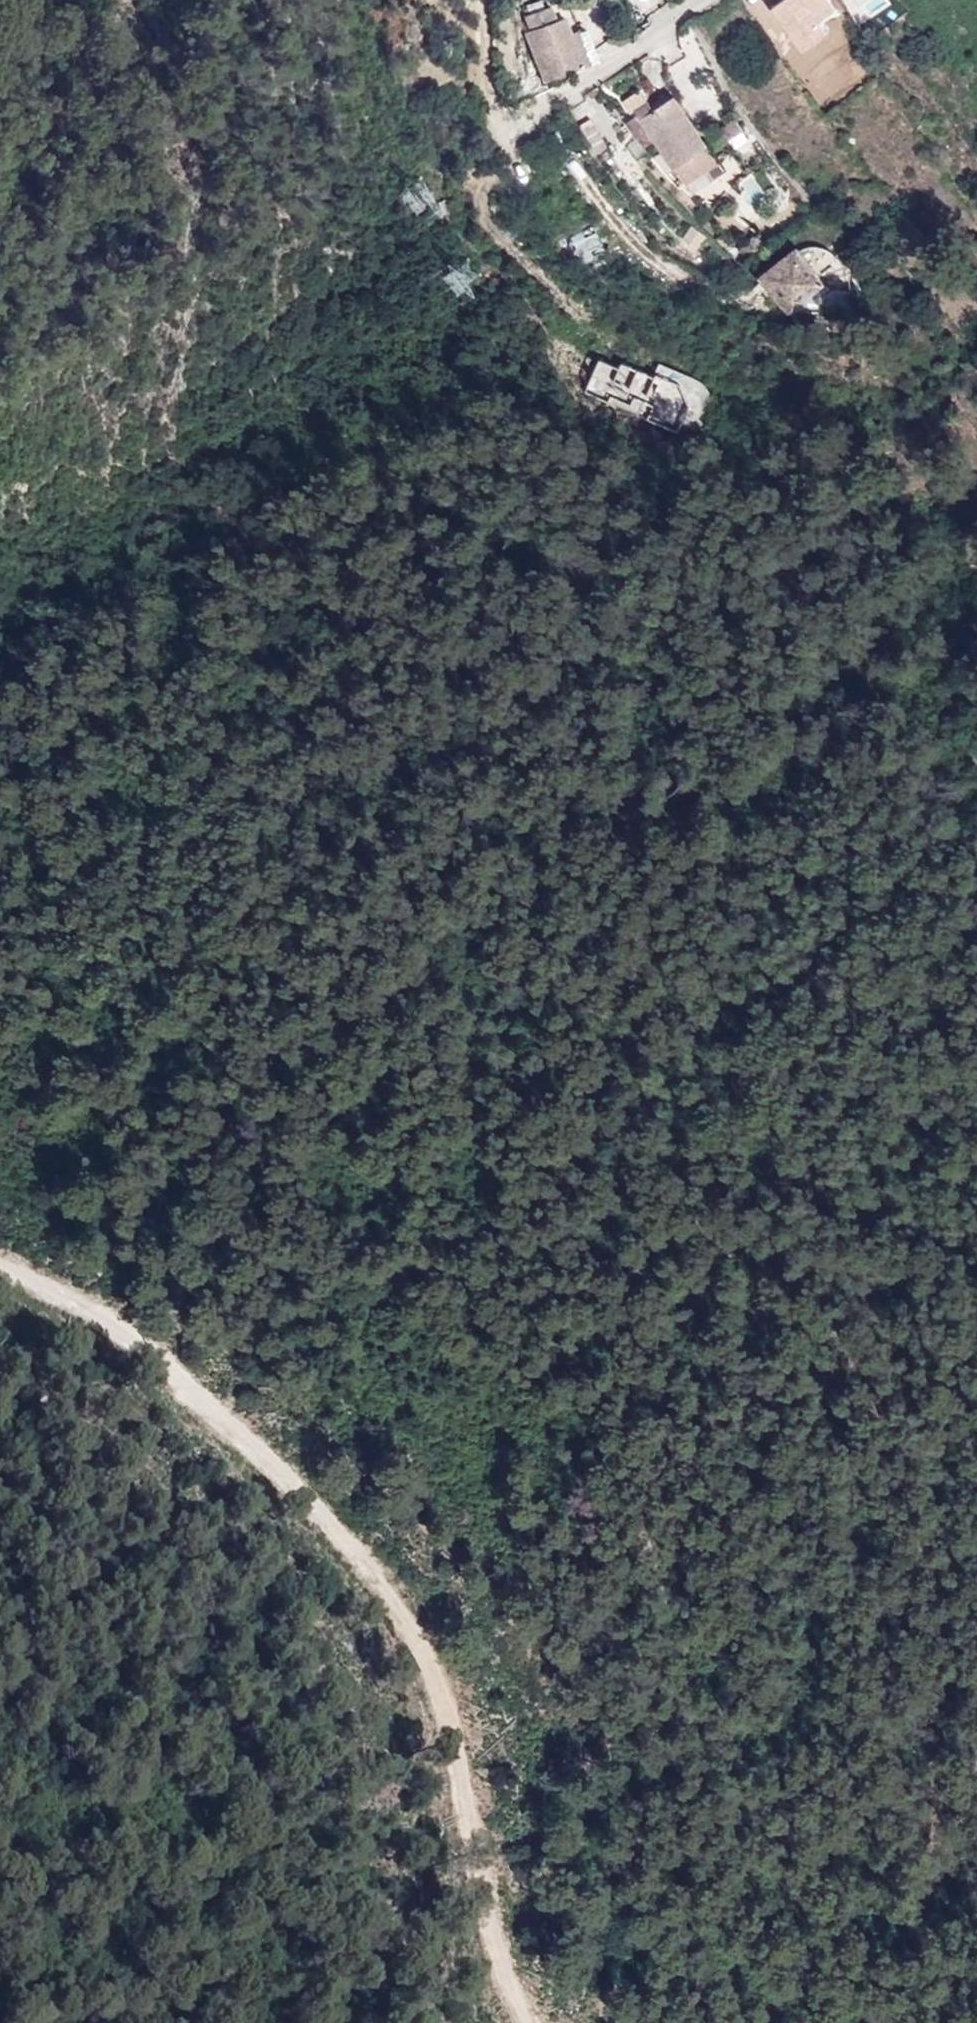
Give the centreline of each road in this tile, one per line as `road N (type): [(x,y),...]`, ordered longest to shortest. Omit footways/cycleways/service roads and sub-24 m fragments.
road 1 (track): [(547,2022),(477,1737),(377,1558),(220,1401),(0,1277)]
road 2 (residential): [(542,112),(703,0)]

